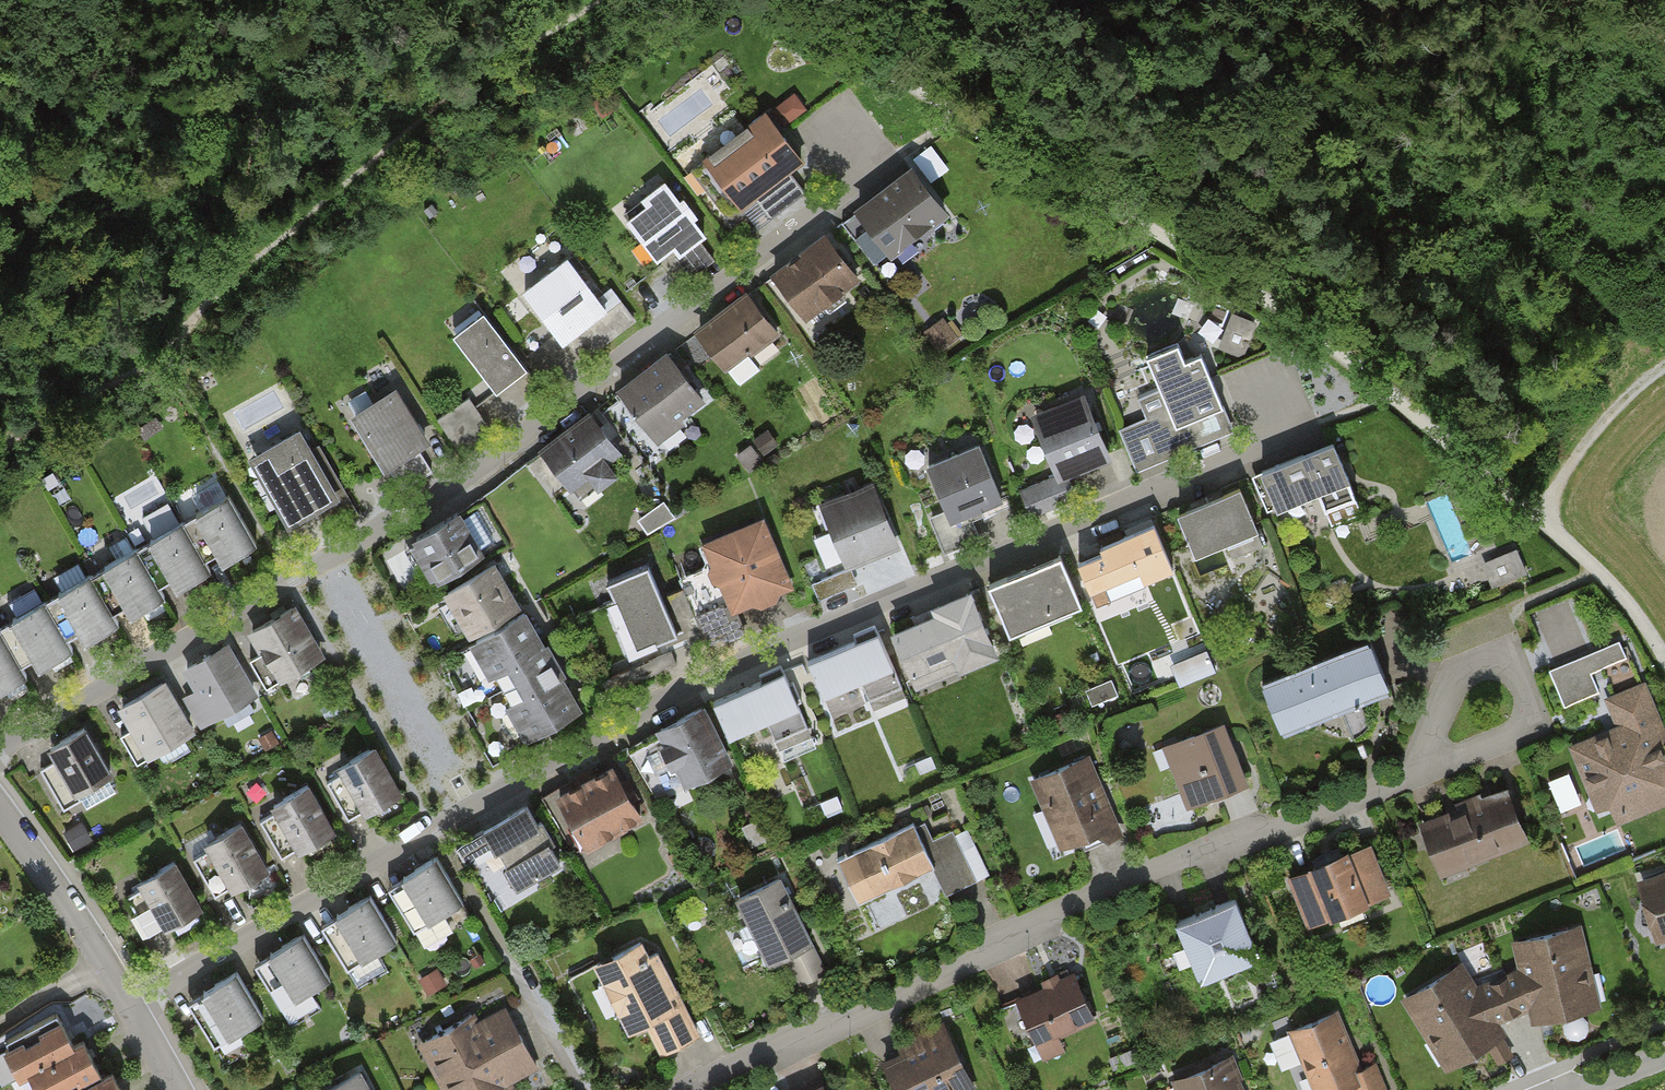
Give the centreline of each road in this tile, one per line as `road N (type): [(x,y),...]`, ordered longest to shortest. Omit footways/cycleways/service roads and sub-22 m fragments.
road 1 (residential): [(130,1002),(693,689),(1289,438)]
road 2 (residential): [(0,743),(453,489),(877,182)]
road 3 (track): [(1535,519),(1307,327),(1227,270),(954,116),(772,0)]
road 4 (residential): [(687,1089),(1012,946),(1043,916),(1217,842),(1277,831),(1422,769)]
road 5 (residential): [(1422,769),(1531,721),(1519,671),(1500,663),(1478,664),(1454,678),(1438,709)]
road 6 (residential): [(130,1002),(0,811)]
road 7 (track): [(1664,672),(1652,641),(1597,574),(1535,519)]
road 8 (track): [(1535,519),(1624,395),(1664,370)]

